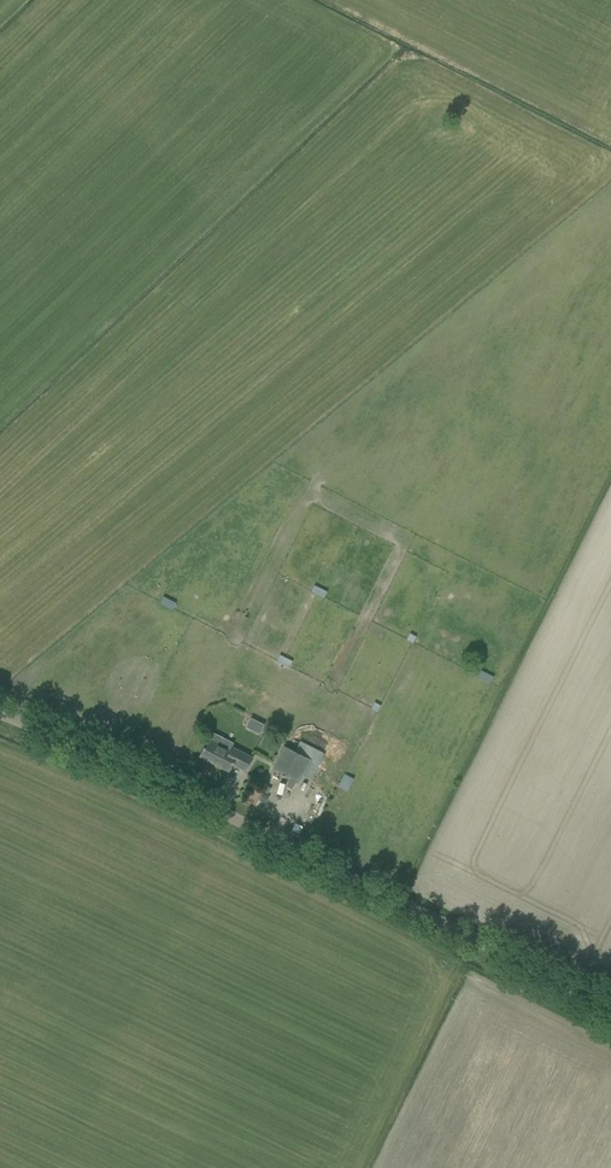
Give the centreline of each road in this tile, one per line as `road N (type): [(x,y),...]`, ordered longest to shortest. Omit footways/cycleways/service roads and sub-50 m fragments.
road 1 (unclassified): [(610,1002),(0,712)]
road 2 (track): [(608,141),(327,0)]

